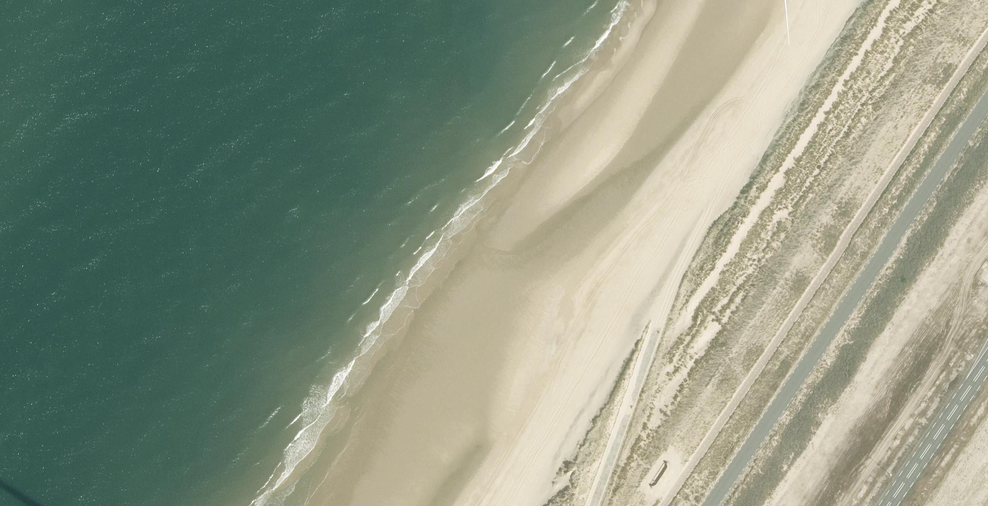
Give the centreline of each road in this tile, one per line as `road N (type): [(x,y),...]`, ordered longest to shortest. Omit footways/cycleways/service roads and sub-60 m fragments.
road 1 (unclassified): [(987,109),(709,505)]
road 2 (secondary): [(987,362),(888,505)]

